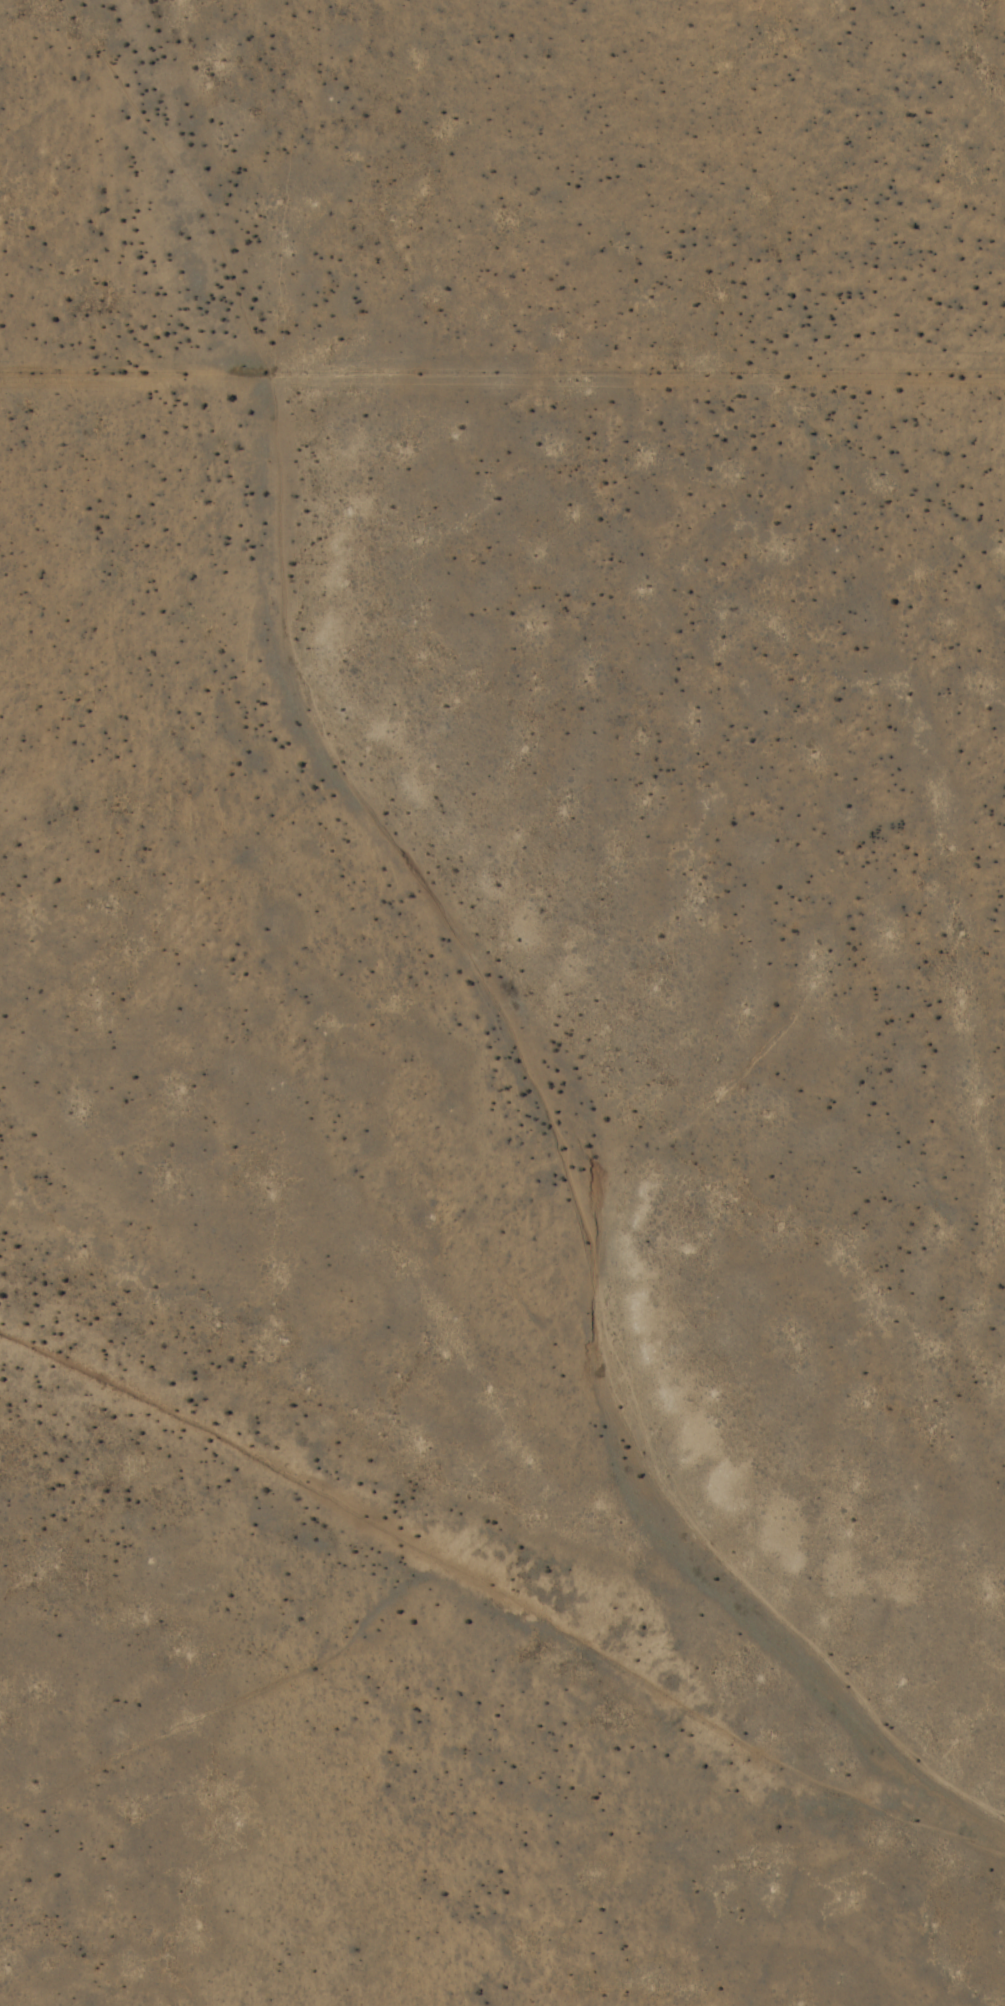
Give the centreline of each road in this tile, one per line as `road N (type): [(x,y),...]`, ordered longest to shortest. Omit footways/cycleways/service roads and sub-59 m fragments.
road 1 (residential): [(1004,369),(0,372)]

